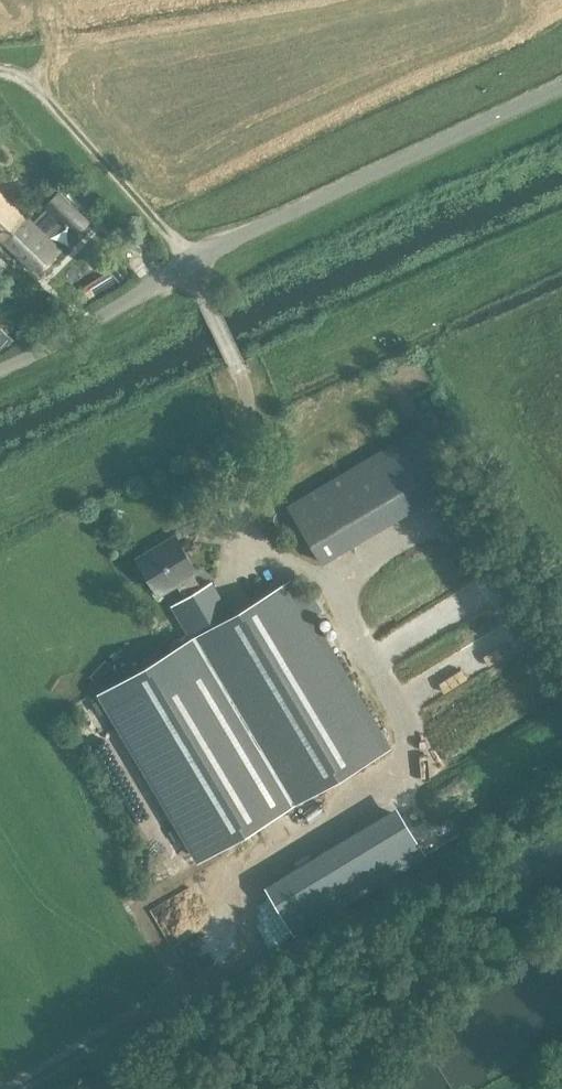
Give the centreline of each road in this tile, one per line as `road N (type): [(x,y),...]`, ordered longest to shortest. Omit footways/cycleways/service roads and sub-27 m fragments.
road 1 (track): [(247,432),(252,487),(402,716),(444,836),(25,1088)]
road 2 (track): [(561,234),(0,500)]

